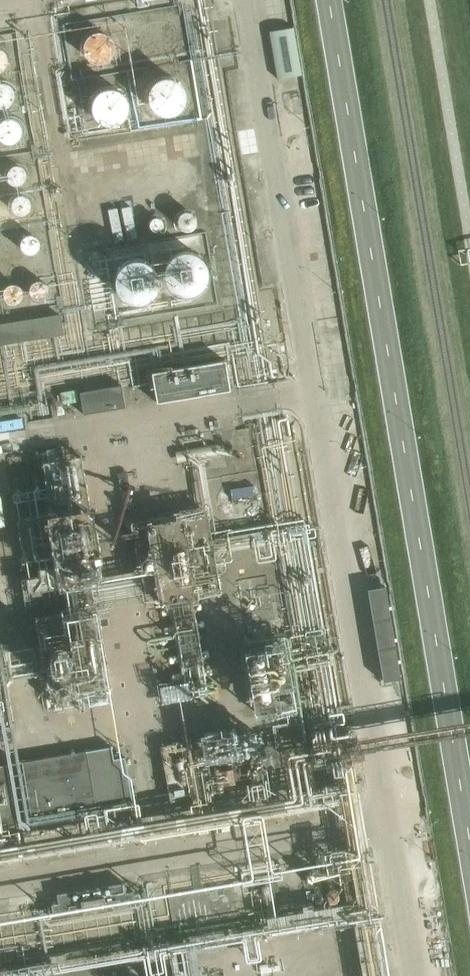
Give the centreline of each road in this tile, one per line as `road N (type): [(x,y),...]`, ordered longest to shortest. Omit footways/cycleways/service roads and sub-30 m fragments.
road 1 (unclassified): [(469,830),(332,0)]

